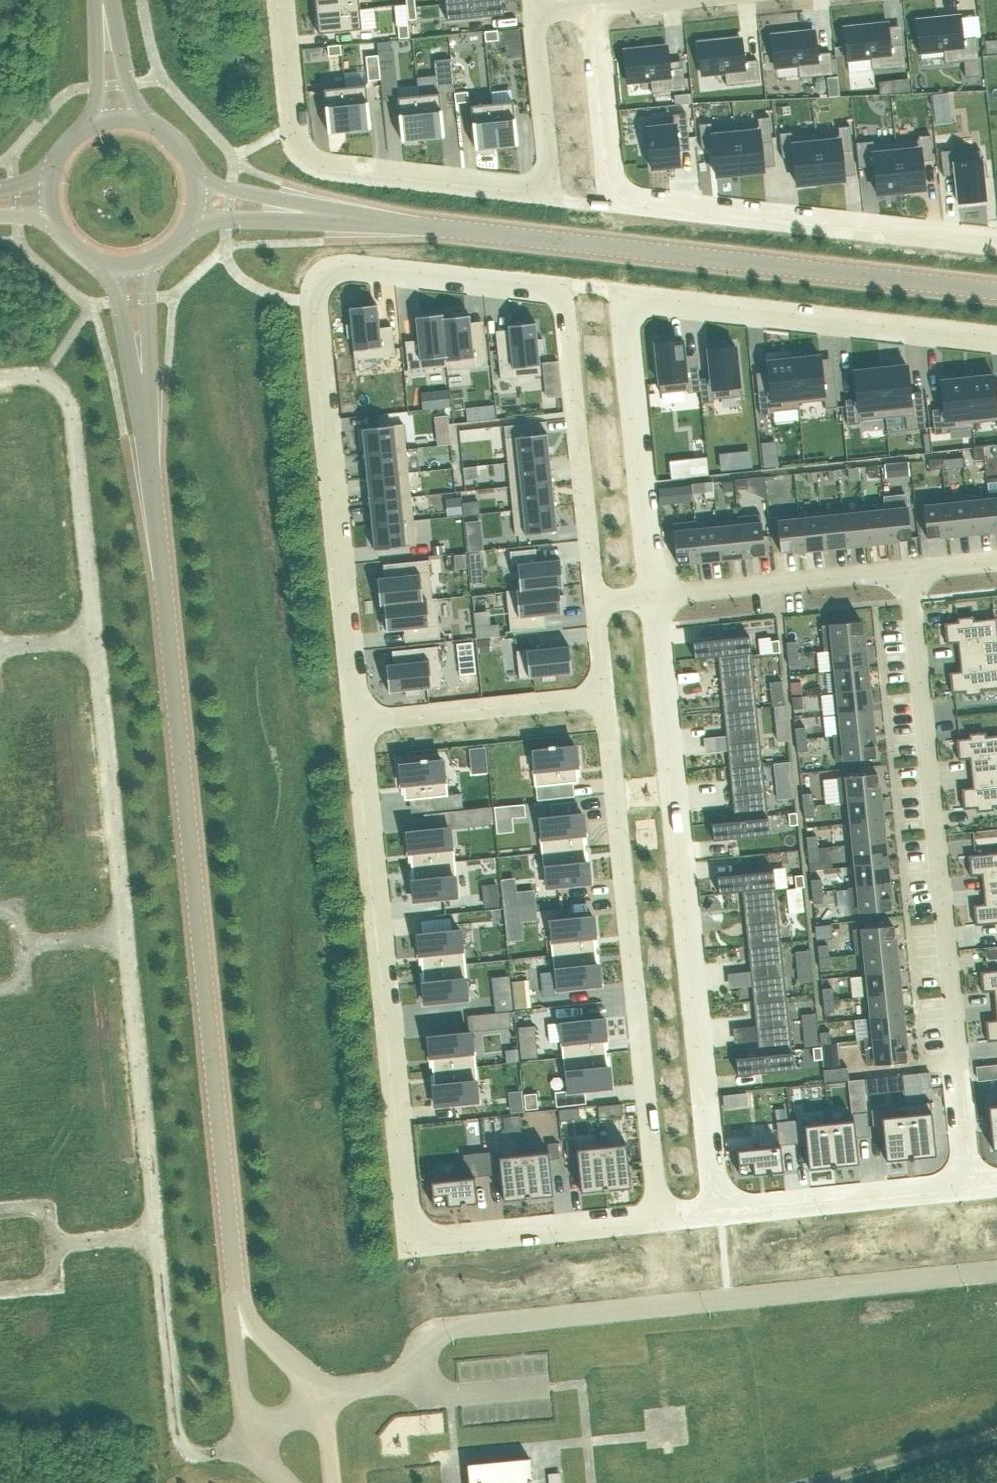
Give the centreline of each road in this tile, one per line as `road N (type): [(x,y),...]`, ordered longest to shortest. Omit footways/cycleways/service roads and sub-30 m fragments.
road 1 (residential): [(357,721),(312,300),(337,269),(558,295),(594,602)]
road 2 (unclassified): [(142,373),(238,1314)]
road 3 (residential): [(658,1217),(412,1243),(357,721)]
road 4 (tertiary): [(287,213),(996,291)]
road 5 (unclassified): [(325,1392),(405,1380),(428,1346),(456,1327),(996,1274)]
road 6 (residential): [(653,597),(624,324),(630,303),(996,342)]
road 7 (residential): [(908,572),(972,1187)]
road 8 (residential): [(718,1211),(653,597)]
road 9 (residential): [(595,7),(612,172),(621,193),(996,243)]
road 10 (residential): [(603,696),(658,1217)]
road 11 (residential): [(280,0),(293,126),(301,152),(318,167),(517,188),(543,183),(547,161)]
road 12 (residential): [(0,381),(44,377),(75,406),(94,638)]
road 13 (residential): [(155,1231),(174,1458),(246,1450)]
road 14 (residential): [(125,934),(155,1231)]
road 15 (residential): [(94,638),(125,934)]
road 16 (residential): [(653,597),(908,572)]
road 17 (residential): [(972,1187),(718,1211)]
road 18 (residential): [(357,721),(603,696)]
road 19 (residential): [(547,161),(533,14)]
road 20 (unclassified): [(238,1314),(246,1450)]
road 21 (tertiary): [(104,4),(99,128)]
road 22 (tertiary): [(134,123),(104,4)]

